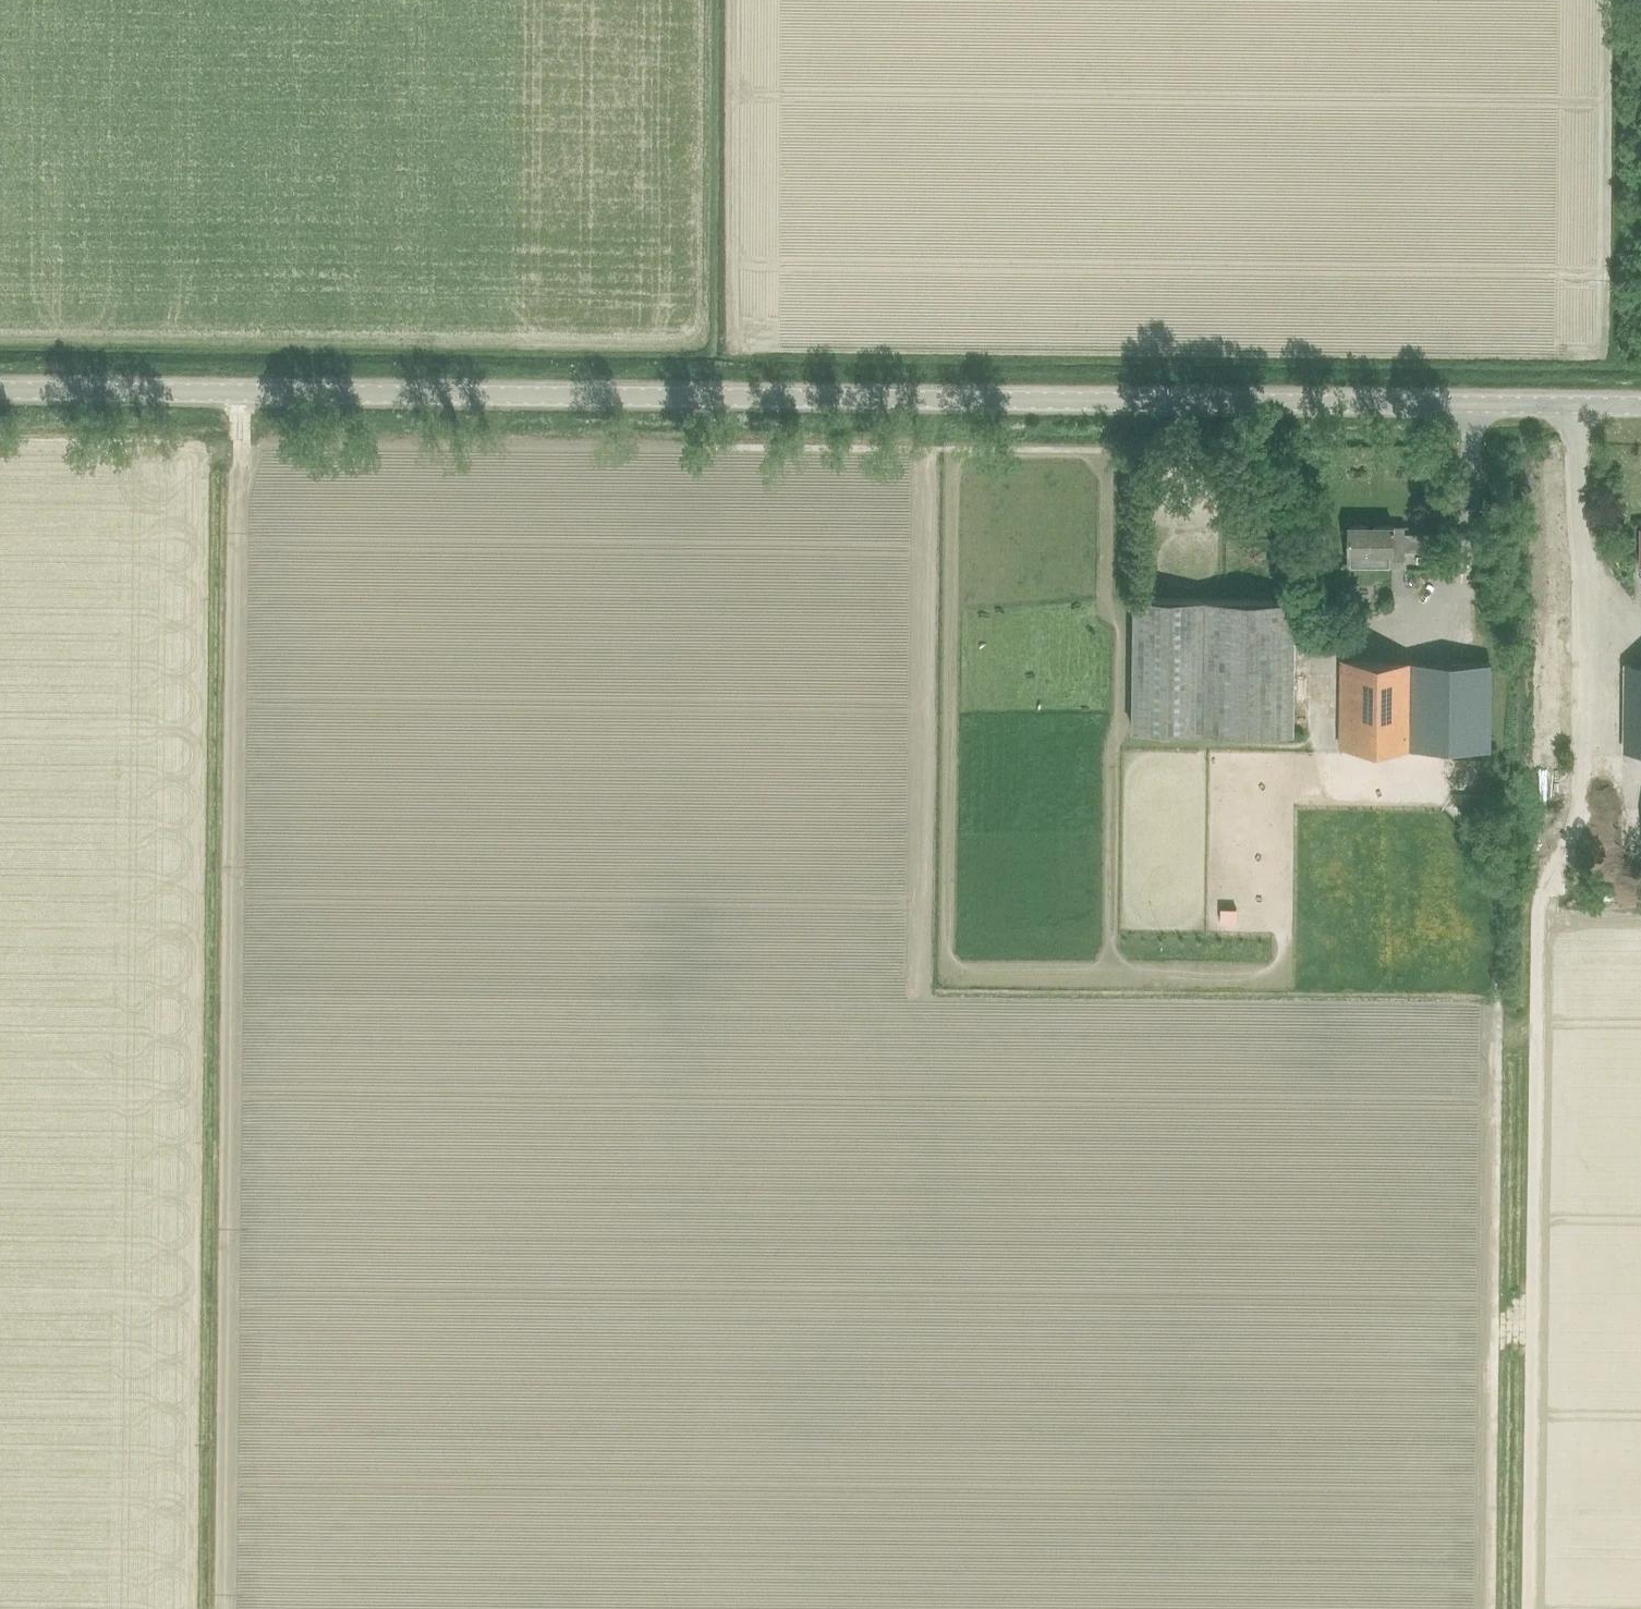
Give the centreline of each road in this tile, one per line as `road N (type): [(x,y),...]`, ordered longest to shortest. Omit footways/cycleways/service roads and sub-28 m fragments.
road 1 (unclassified): [(1640,407),(0,390)]

